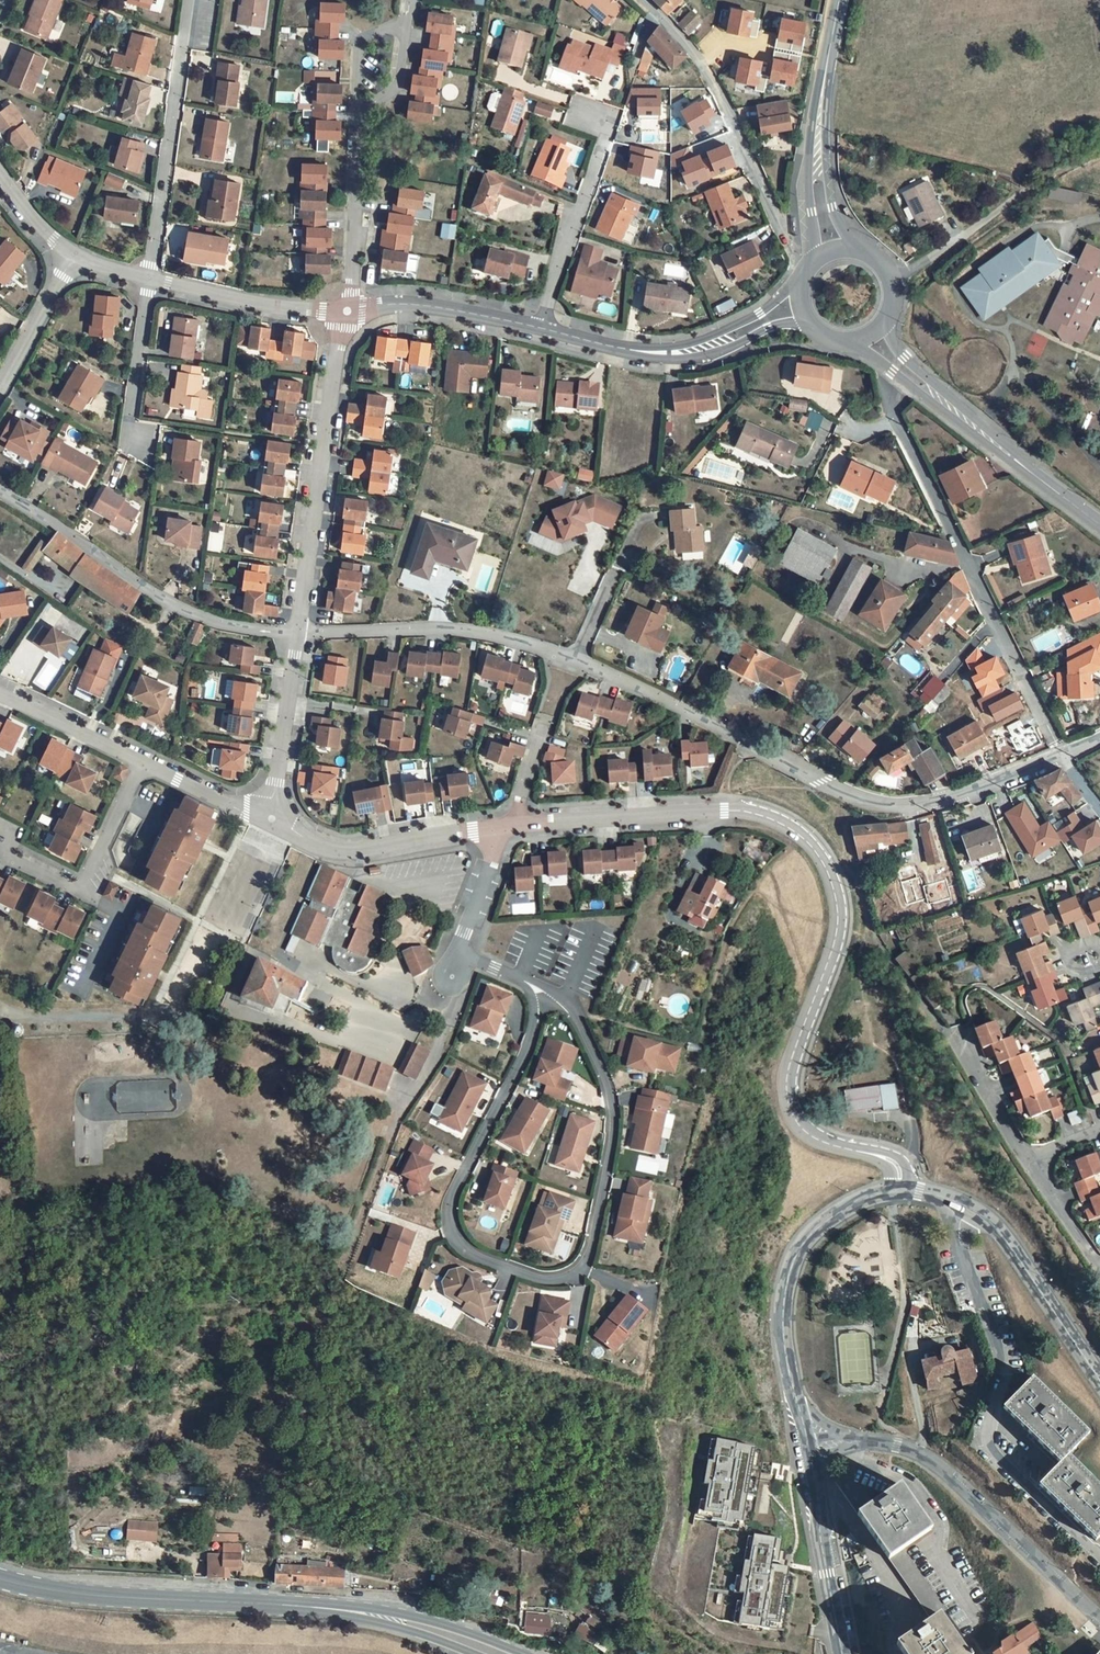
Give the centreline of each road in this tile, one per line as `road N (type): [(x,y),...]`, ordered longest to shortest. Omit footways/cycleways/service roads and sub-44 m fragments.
road 1 (residential): [(920,1182),(884,1156),(818,1141),(794,1117),(787,1085),(793,1053),(838,923),(831,877),(802,832),(769,817),(718,810),(506,830)]
road 2 (residential): [(515,980),(531,995),(528,1049),(450,1215),(459,1248),(544,1283),(577,1274),(588,1259),(613,1135),(598,1064),(578,1022),(550,994)]
road 3 (residential): [(1063,757),(935,804),(893,806),(849,795),(569,662)]
road 4 (primary): [(501,1653),(342,1609),(101,1596),(0,1577)]
road 5 (residential): [(955,1192),(951,1218),(1000,1367),(981,1432),(986,1452),(1099,1560)]
road 6 (residential): [(889,398),(1063,757)]
road 7 (residential): [(1099,1620),(933,1460),(878,1443),(809,1436)]
road 8 (residential): [(305,641),(200,619),(0,494)]
road 9 (residential): [(347,311),(322,442),(305,641)]
road 10 (residential): [(920,1182),(825,1227),(803,1262),(799,1326),(809,1436)]
road 11 (residential): [(147,280),(190,0)]
road 12 (residential): [(569,662),(484,638),(305,641)]
road 13 (residential): [(643,0),(701,62),(780,220)]
road 14 (residential): [(506,830),(324,849),(266,819)]
road 15 (residential): [(581,118),(609,127),(541,328)]
road 16 (residential): [(1099,1369),(1008,1221),(955,1192)]
road 17 (residential): [(809,1436),(847,1653)]
road 18 (residential): [(147,280),(250,304),(347,311)]
road 19 (residential): [(359,109),(347,311)]
road 20 (residential): [(347,311),(404,305),(541,328)]
road 21 (secondary): [(841,339),(993,441)]
road 22 (residential): [(305,641),(266,819)]
road 23 (secondary): [(993,441),(904,355),(885,318)]
road 24 (residential): [(135,444),(147,280)]
road 25 (residential): [(144,764),(0,696)]
road 26 (residential): [(639,526),(569,662)]
road 27 (residential): [(69,258),(0,385)]
road 28 (residential): [(805,280),(680,352)]
road 29 (residential): [(541,328),(624,350),(680,352)]
road 30 (residential): [(1029,1160),(955,1042)]
road 31 (residential): [(458,958),(506,830)]
road 32 (residential): [(680,352),(706,355),(811,321)]
road 33 (secondary): [(818,131),(808,181),(815,264)]
road 34 (secondary): [(993,441),(1099,523)]
road 35 (residential): [(266,819),(144,764)]
road 36 (secondary): [(840,0),(818,131)]
road 37 (residential): [(81,990),(120,909),(84,892)]
road 38 (secondary): [(857,252),(833,205),(818,131)]
road 39 (residential): [(1099,1263),(1029,1160)]

